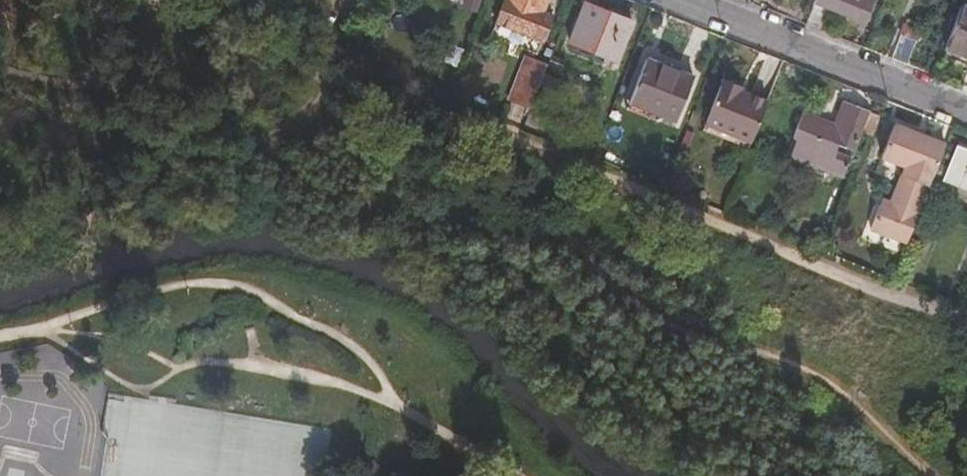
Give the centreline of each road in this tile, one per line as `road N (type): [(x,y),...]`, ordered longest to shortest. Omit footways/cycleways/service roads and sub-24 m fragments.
road 1 (track): [(331,86),(387,92),(966,322)]
road 2 (residential): [(690,0),(966,109)]
road 3 (track): [(108,0),(331,86)]

